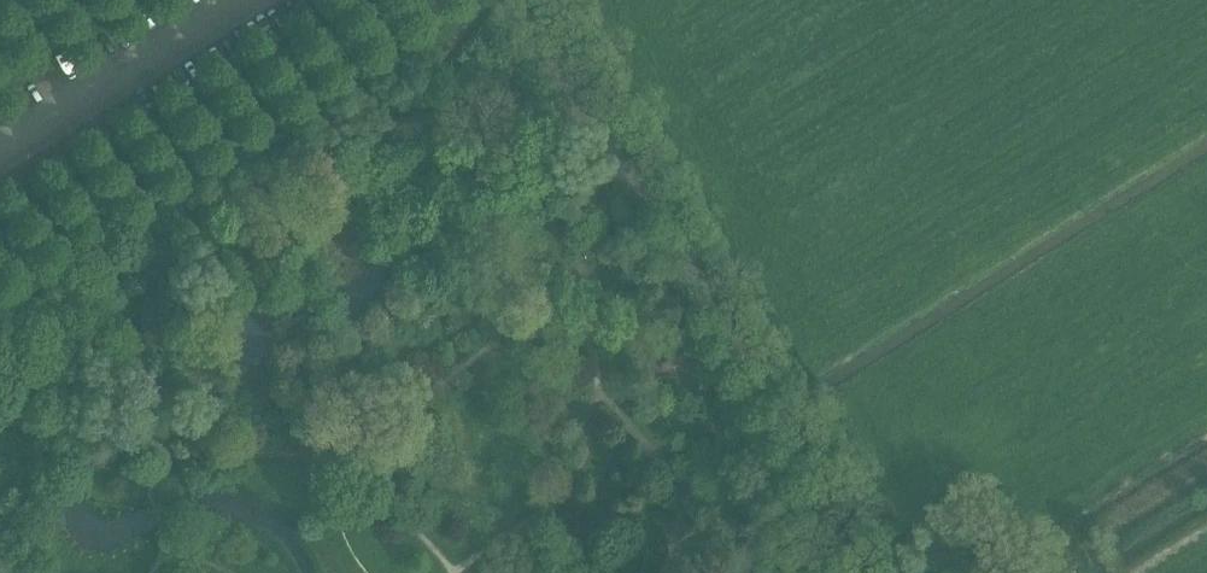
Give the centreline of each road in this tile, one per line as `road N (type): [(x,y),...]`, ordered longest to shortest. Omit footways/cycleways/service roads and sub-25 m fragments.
road 1 (unclassified): [(0,156),(243,0)]

